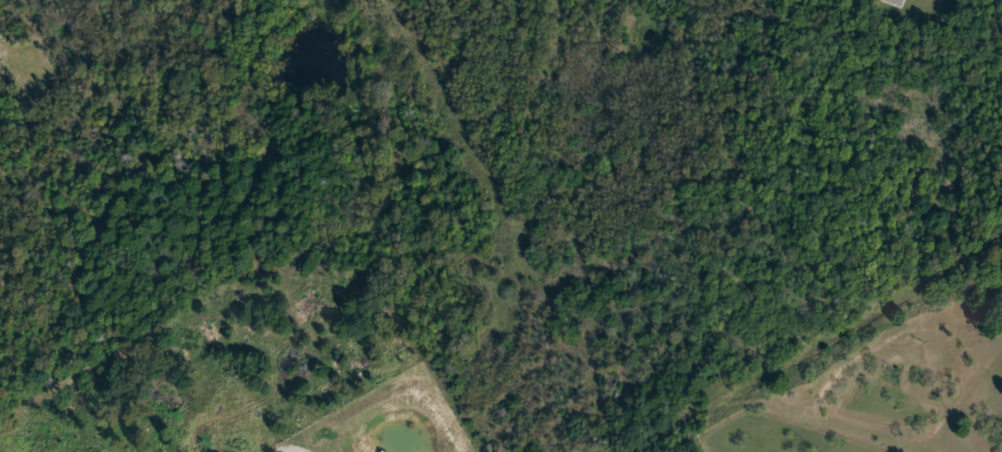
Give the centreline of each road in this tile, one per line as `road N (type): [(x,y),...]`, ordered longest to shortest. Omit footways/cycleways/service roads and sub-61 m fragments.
road 1 (track): [(629,451),(1001,235)]

